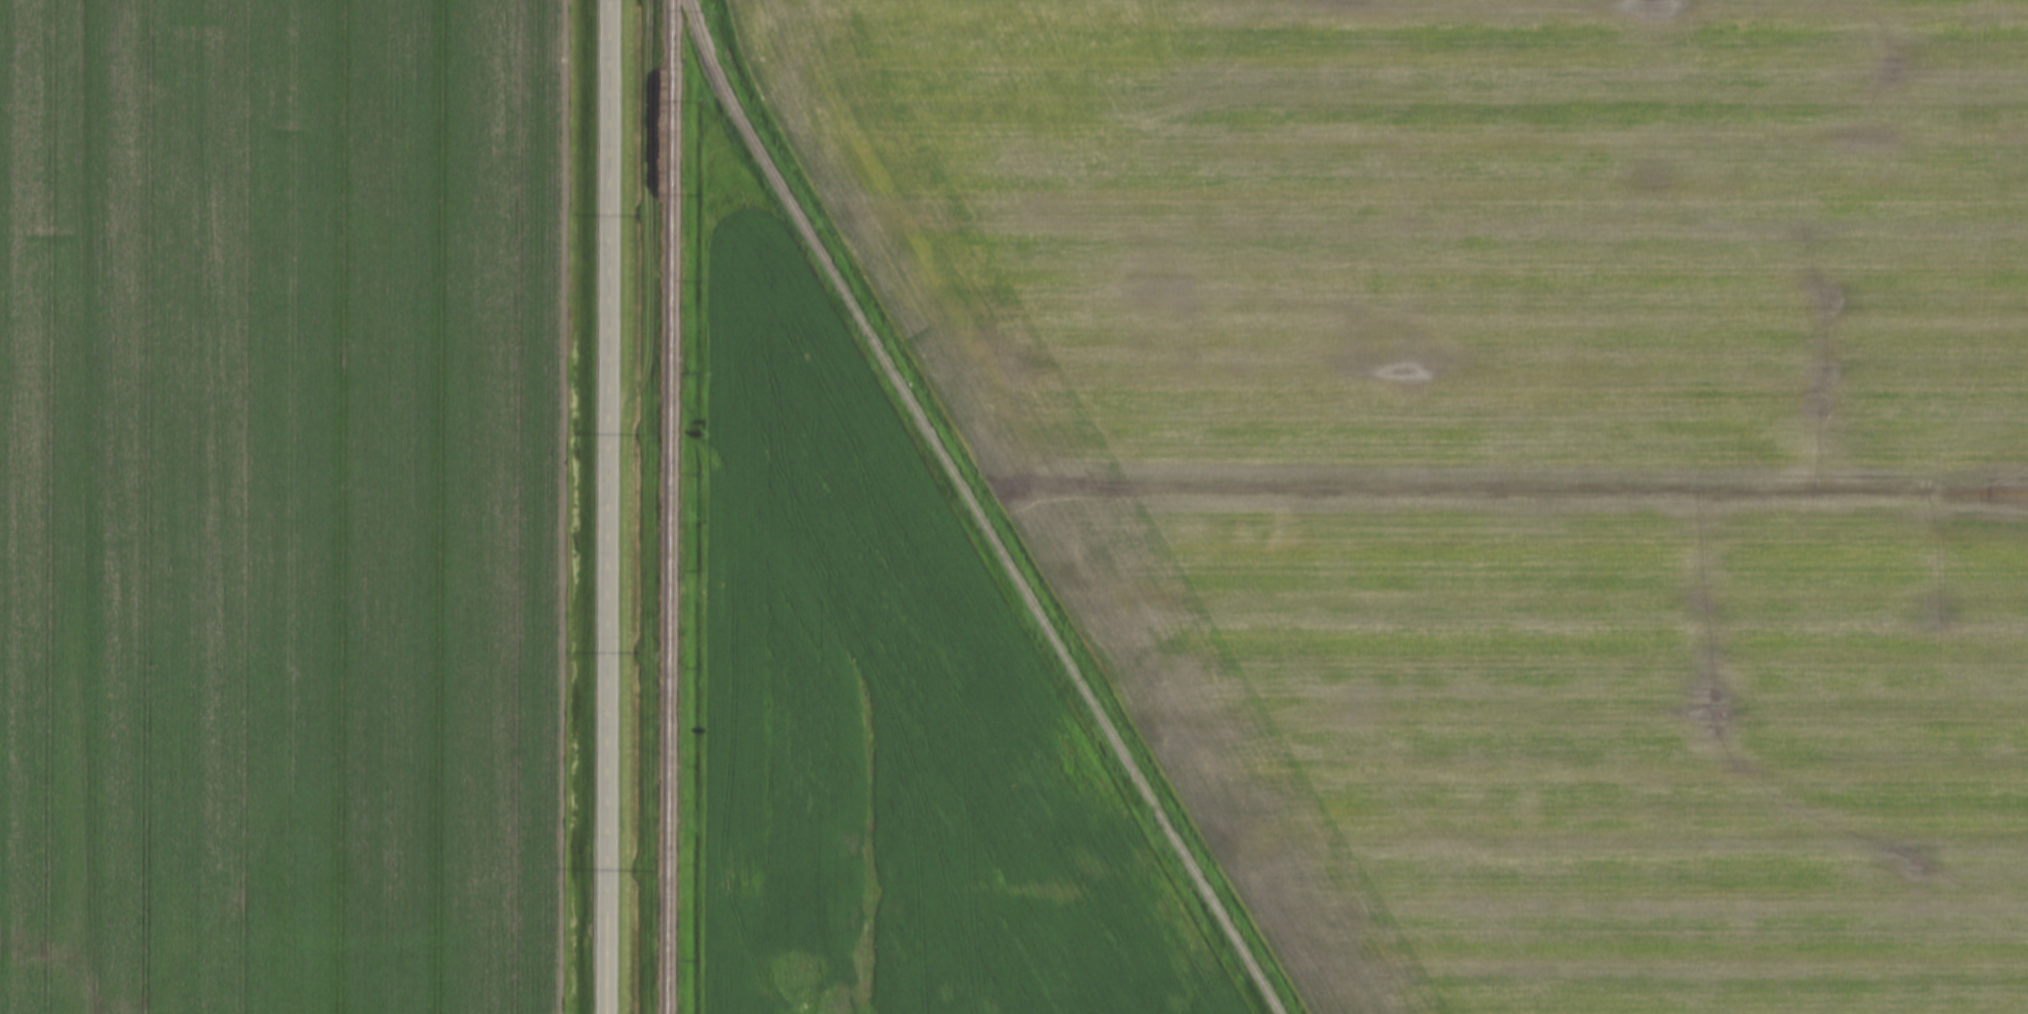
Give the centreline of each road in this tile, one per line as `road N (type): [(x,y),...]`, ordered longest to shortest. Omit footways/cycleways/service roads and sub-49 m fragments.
road 1 (tertiary): [(605,1013),(609,0)]

